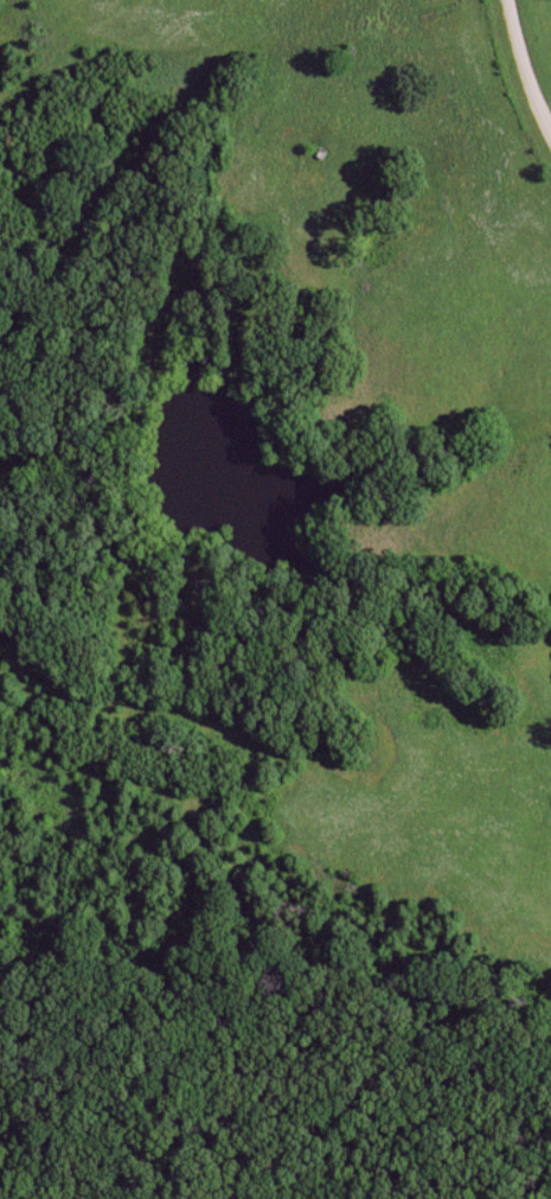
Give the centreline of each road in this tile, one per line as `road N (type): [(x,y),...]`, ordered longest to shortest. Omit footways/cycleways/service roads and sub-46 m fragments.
road 1 (residential): [(550,137),(523,87),(504,0)]

